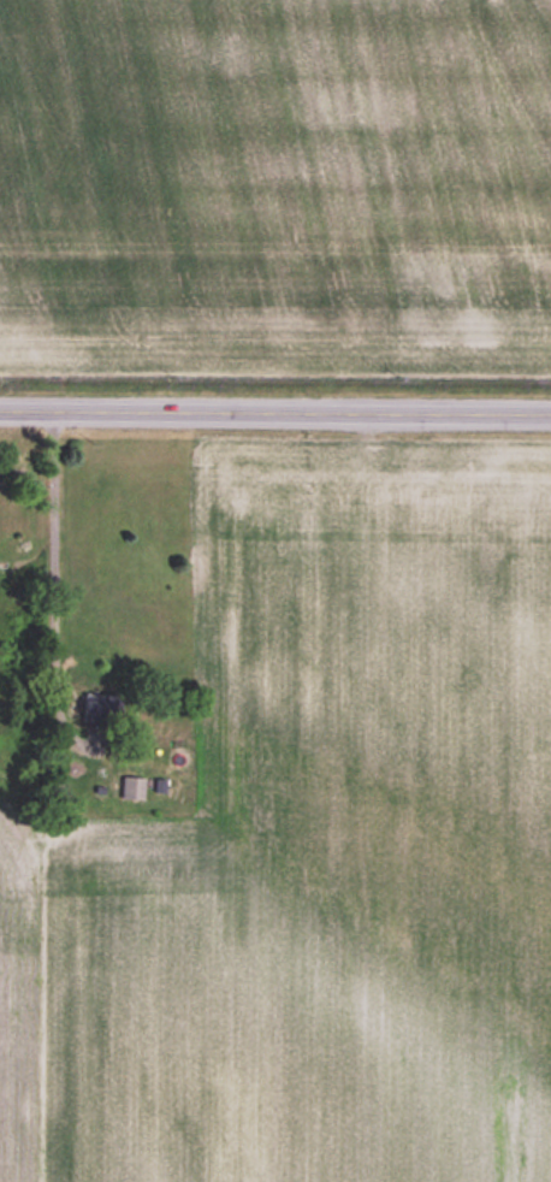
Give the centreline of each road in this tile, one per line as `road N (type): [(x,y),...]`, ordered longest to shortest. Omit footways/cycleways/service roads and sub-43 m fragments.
road 1 (tertiary): [(0,414),(550,416)]

